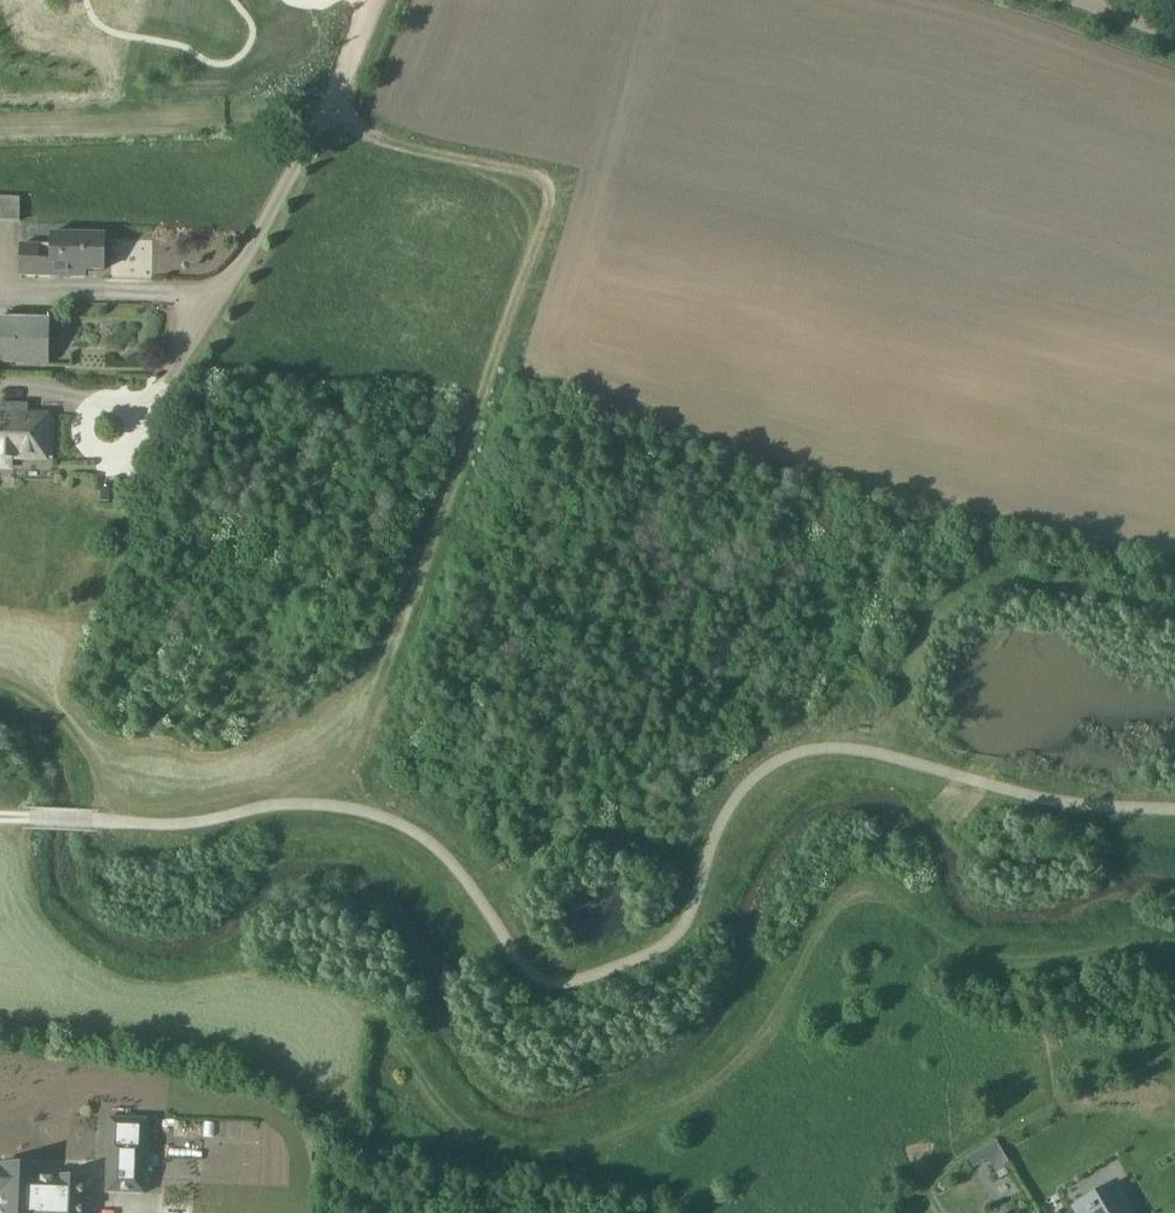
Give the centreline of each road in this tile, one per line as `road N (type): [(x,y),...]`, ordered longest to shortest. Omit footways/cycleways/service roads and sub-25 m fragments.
road 1 (track): [(0,123),(325,107),(393,146),(549,182),(549,210),(353,752),(312,803)]
road 2 (unclassified): [(144,405),(226,293),(377,0)]

